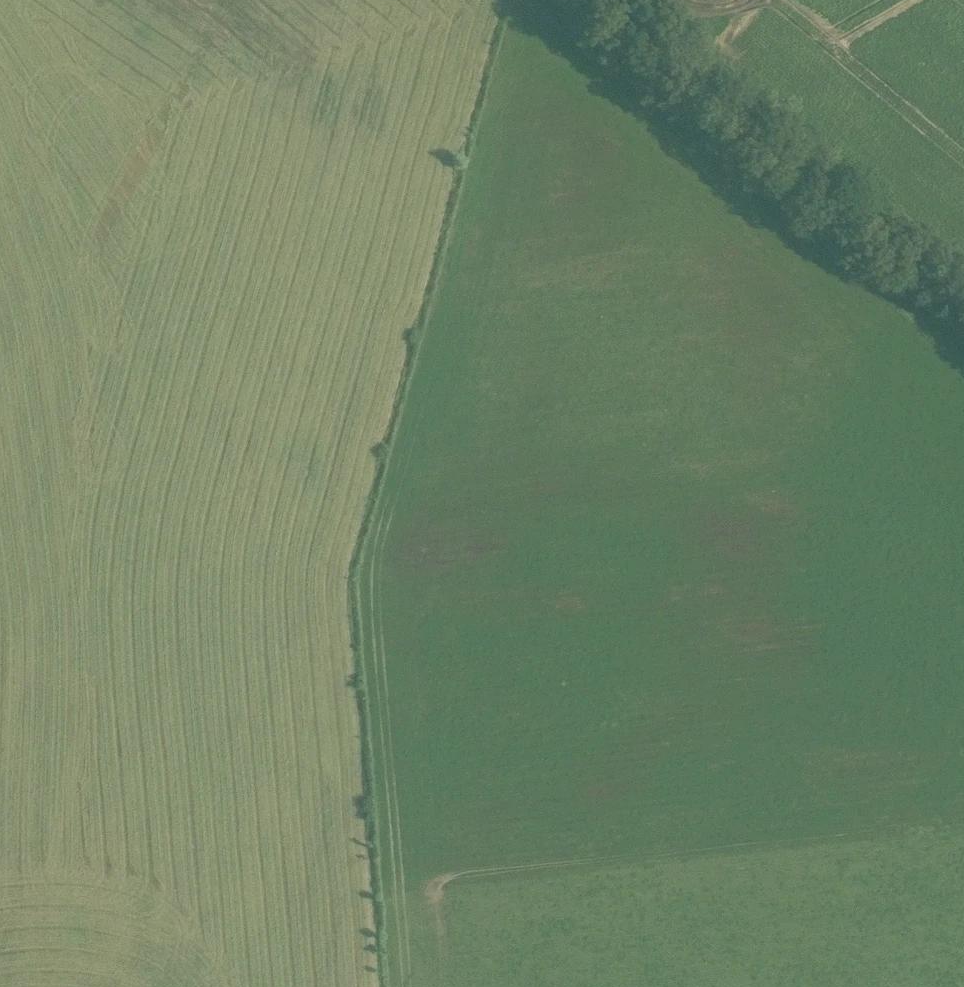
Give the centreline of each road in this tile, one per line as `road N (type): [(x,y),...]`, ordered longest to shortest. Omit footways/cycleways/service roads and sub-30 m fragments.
road 1 (unclassified): [(963,301),(601,0)]

